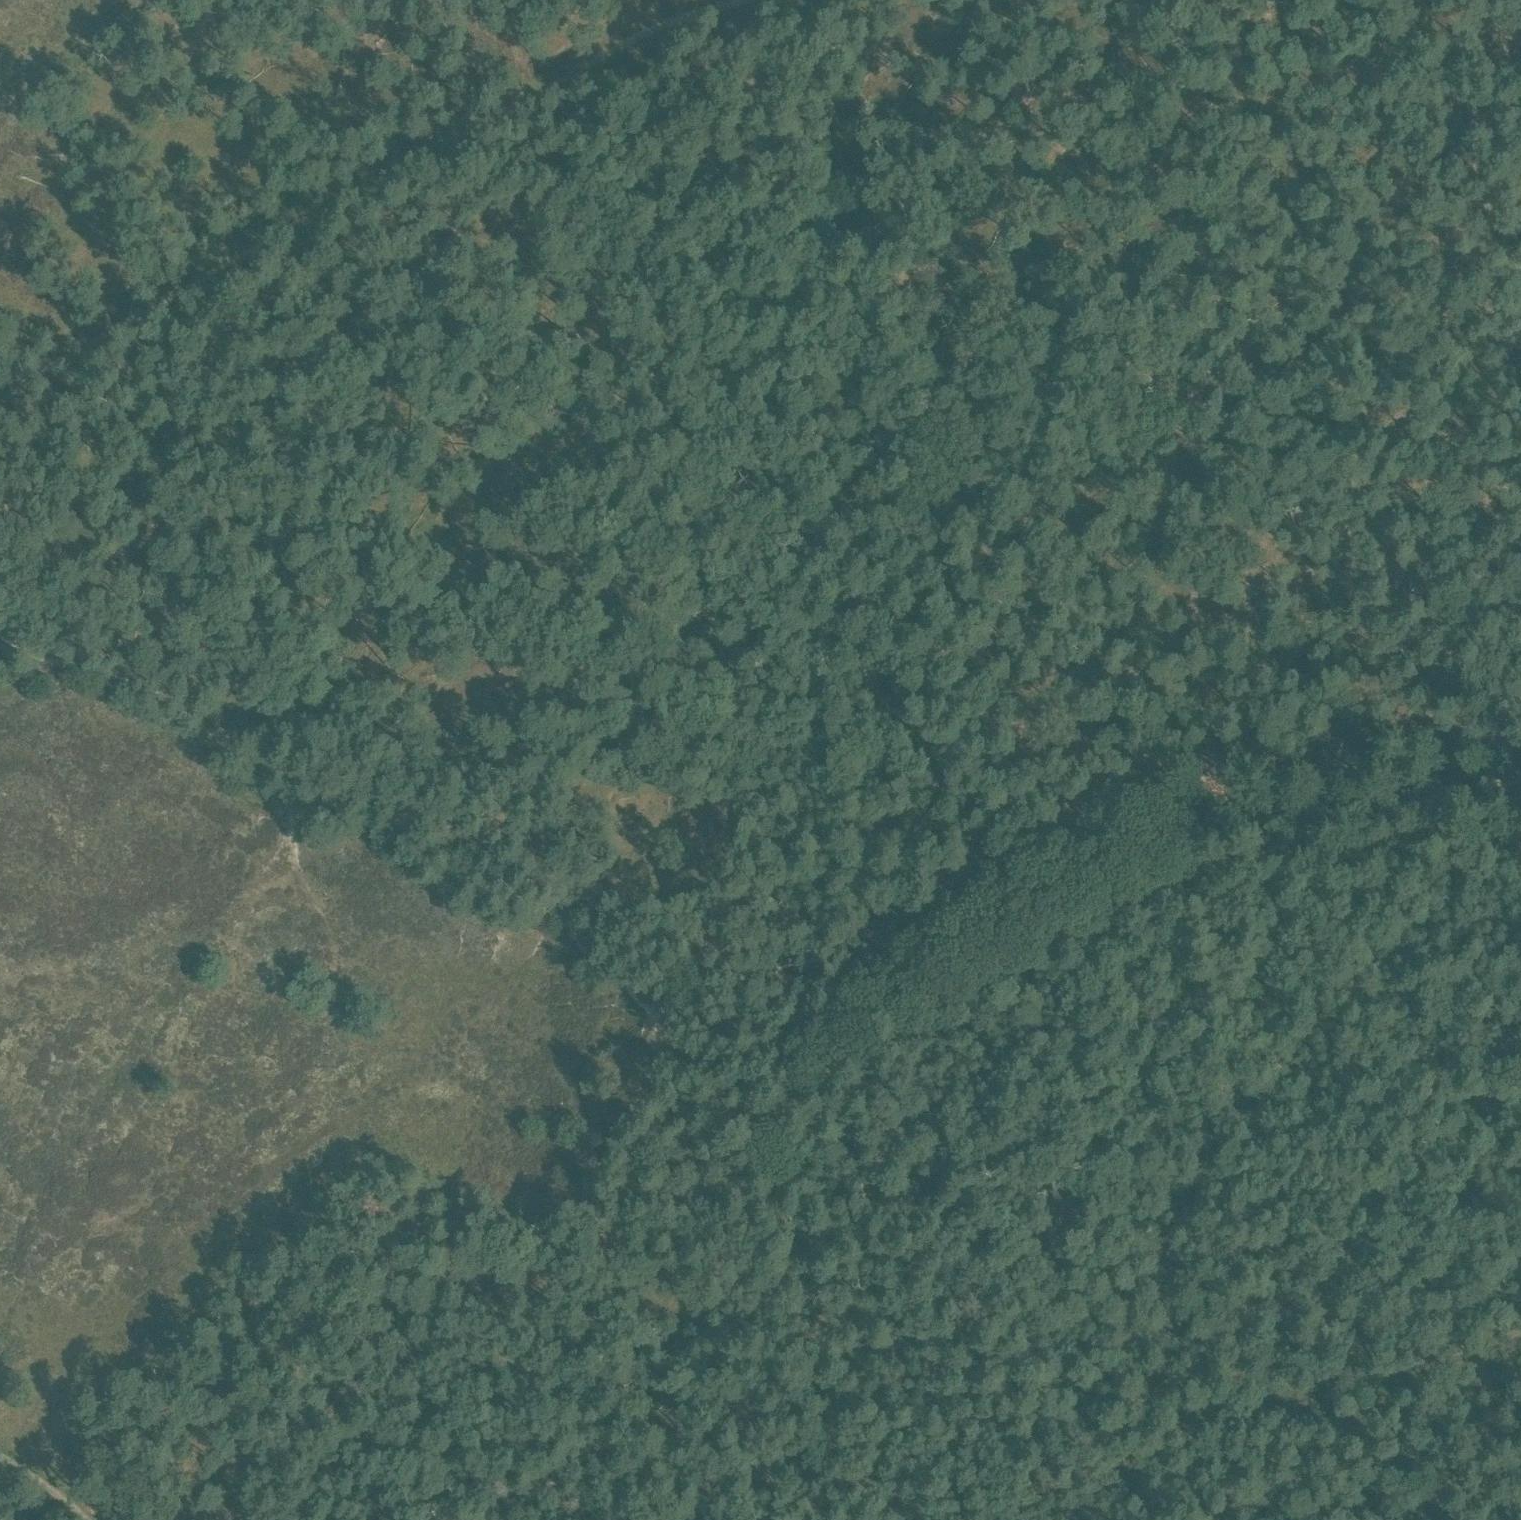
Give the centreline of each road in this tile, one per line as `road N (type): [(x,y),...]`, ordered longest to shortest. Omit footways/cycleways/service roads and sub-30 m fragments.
road 1 (track): [(0,401),(337,196),(528,111),(589,61),(668,25),(764,0)]
road 2 (track): [(844,1068),(891,999),(1156,825),(1219,809),(1520,780)]
road 3 (track): [(519,1519),(649,1382),(712,1291),(803,1116),(844,1068)]

